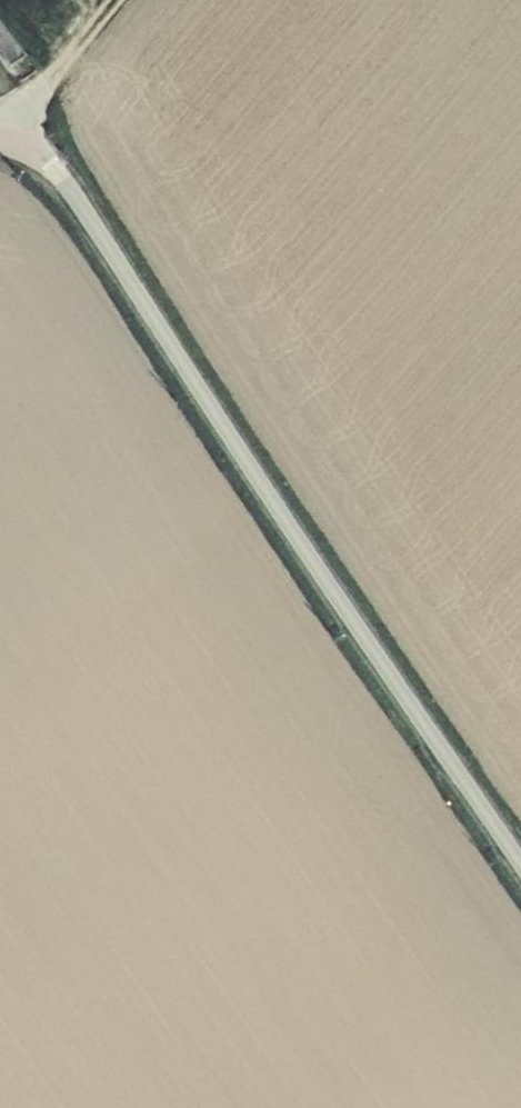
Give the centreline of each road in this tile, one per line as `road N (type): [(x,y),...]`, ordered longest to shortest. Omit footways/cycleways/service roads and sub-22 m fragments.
road 1 (unclassified): [(11,143),(51,165),(67,184),(520,863)]
road 2 (track): [(11,143),(134,0)]

